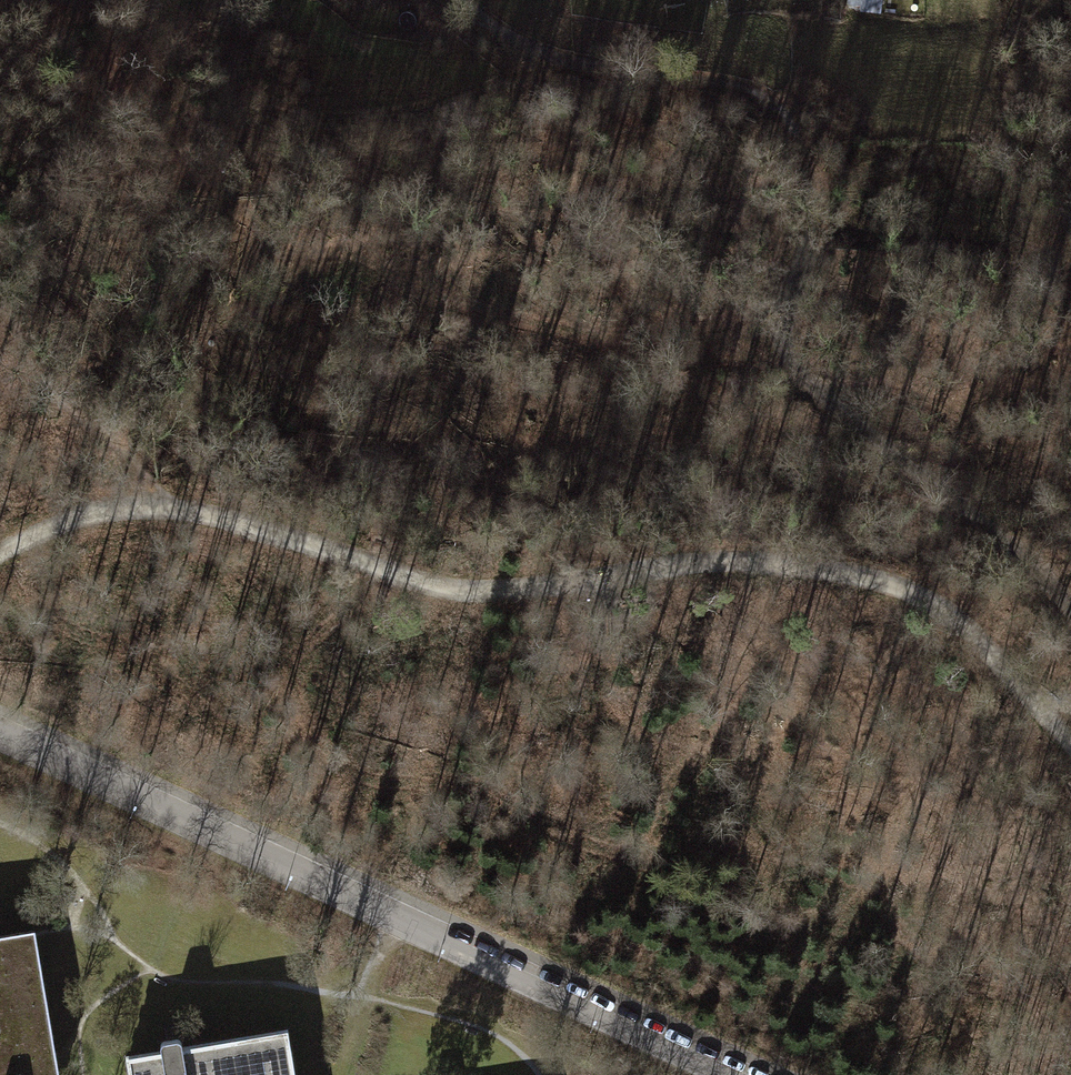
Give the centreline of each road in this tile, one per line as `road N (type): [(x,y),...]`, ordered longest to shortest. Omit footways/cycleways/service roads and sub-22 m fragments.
road 1 (track): [(1070,754),(940,600),(828,570),(684,564),(568,585),(483,589),(392,570),(281,530),(133,502),(76,511),(0,561)]
road 2 (residential): [(735,1074),(0,738)]
road 3 (track): [(1070,604),(813,392),(783,346),(809,216),(802,160),(786,119),(753,95),(714,85)]
road 4 (track): [(456,0),(545,55),(615,74),(714,85)]

